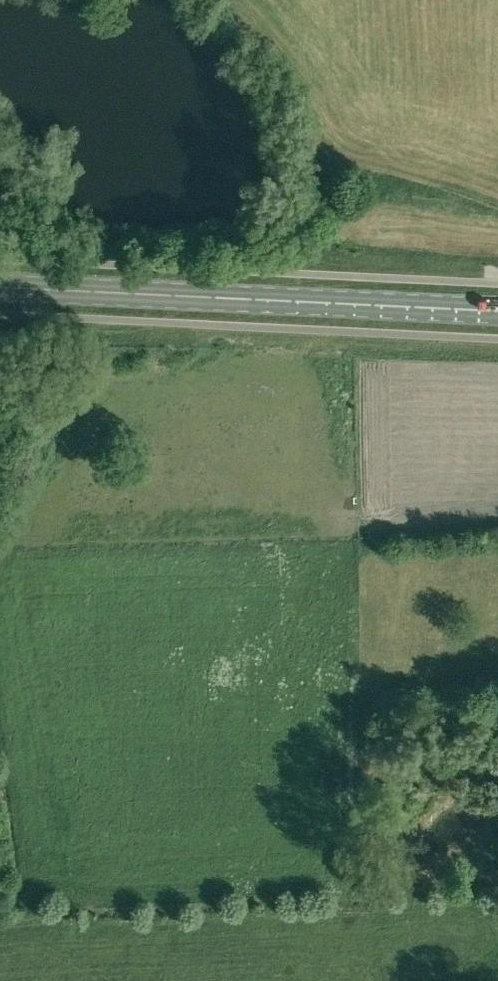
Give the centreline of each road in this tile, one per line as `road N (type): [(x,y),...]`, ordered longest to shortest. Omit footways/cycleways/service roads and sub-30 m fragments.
road 1 (primary): [(497,310),(0,286)]

